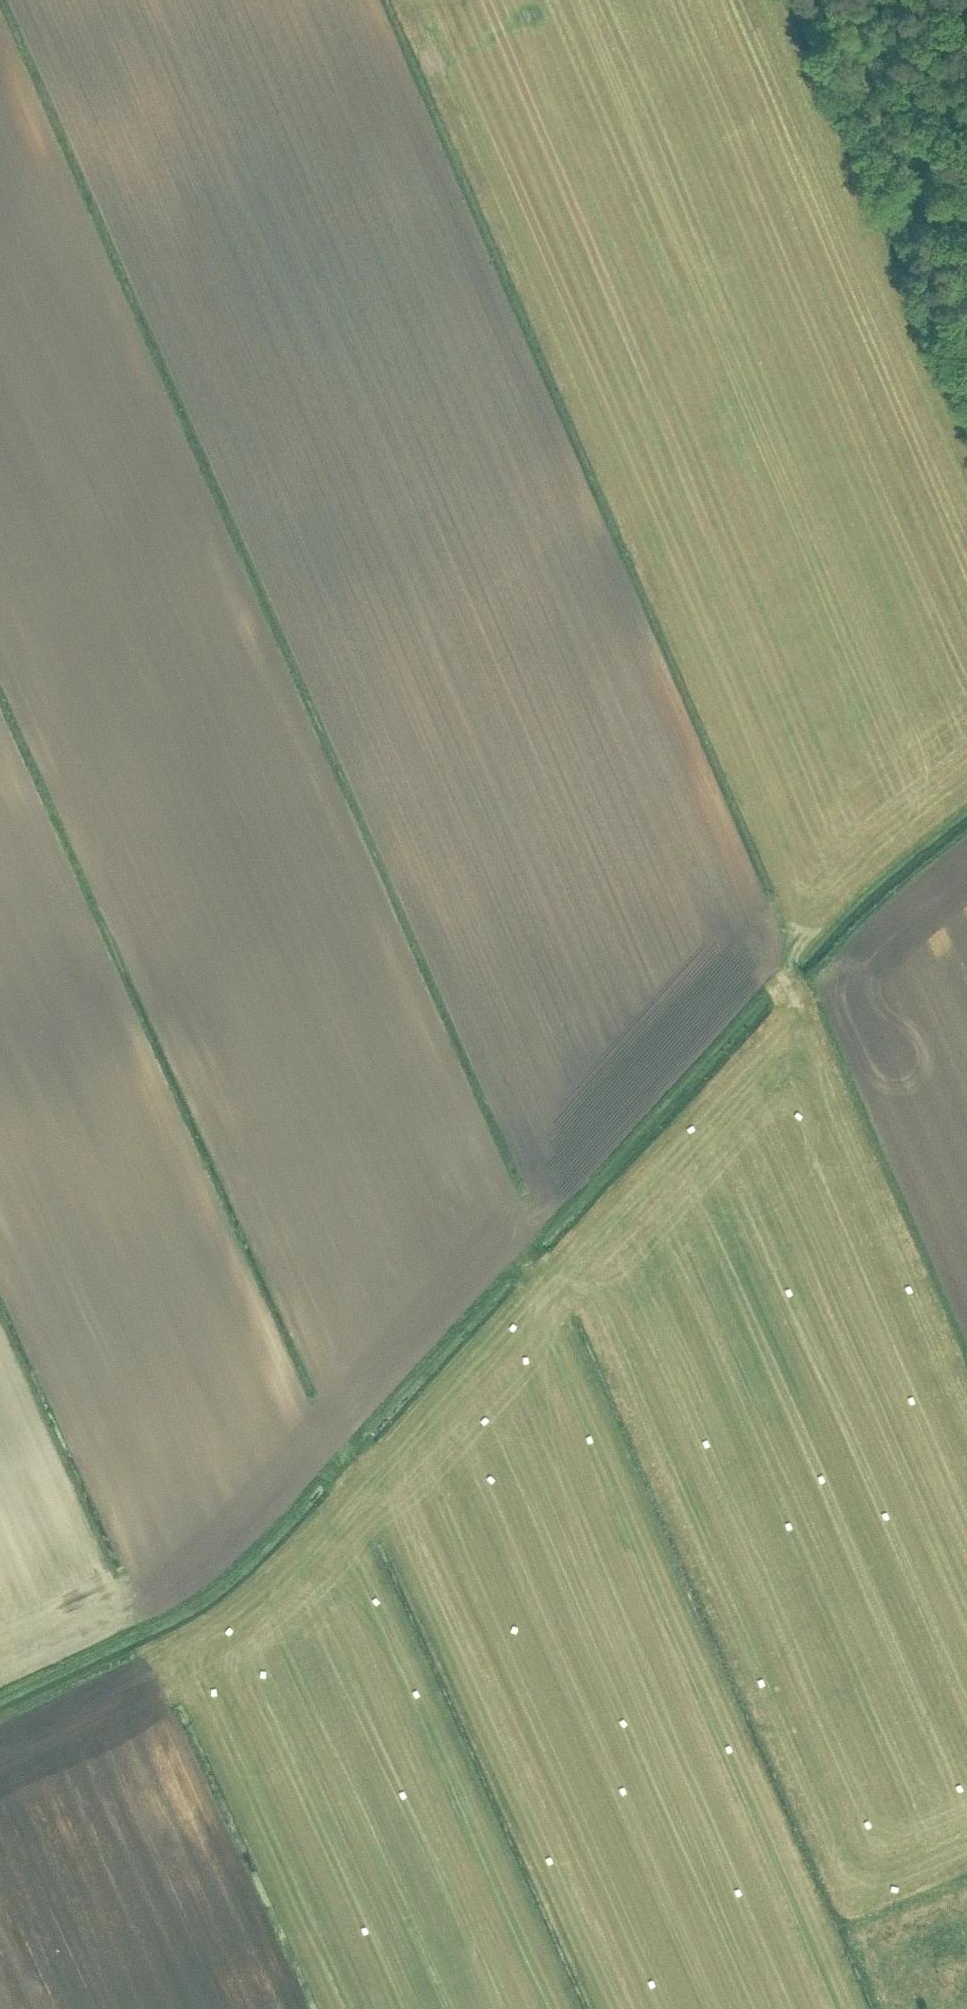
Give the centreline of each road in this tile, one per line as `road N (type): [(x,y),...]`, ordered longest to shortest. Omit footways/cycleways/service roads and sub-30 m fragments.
road 1 (track): [(966,232),(915,158),(835,0)]

